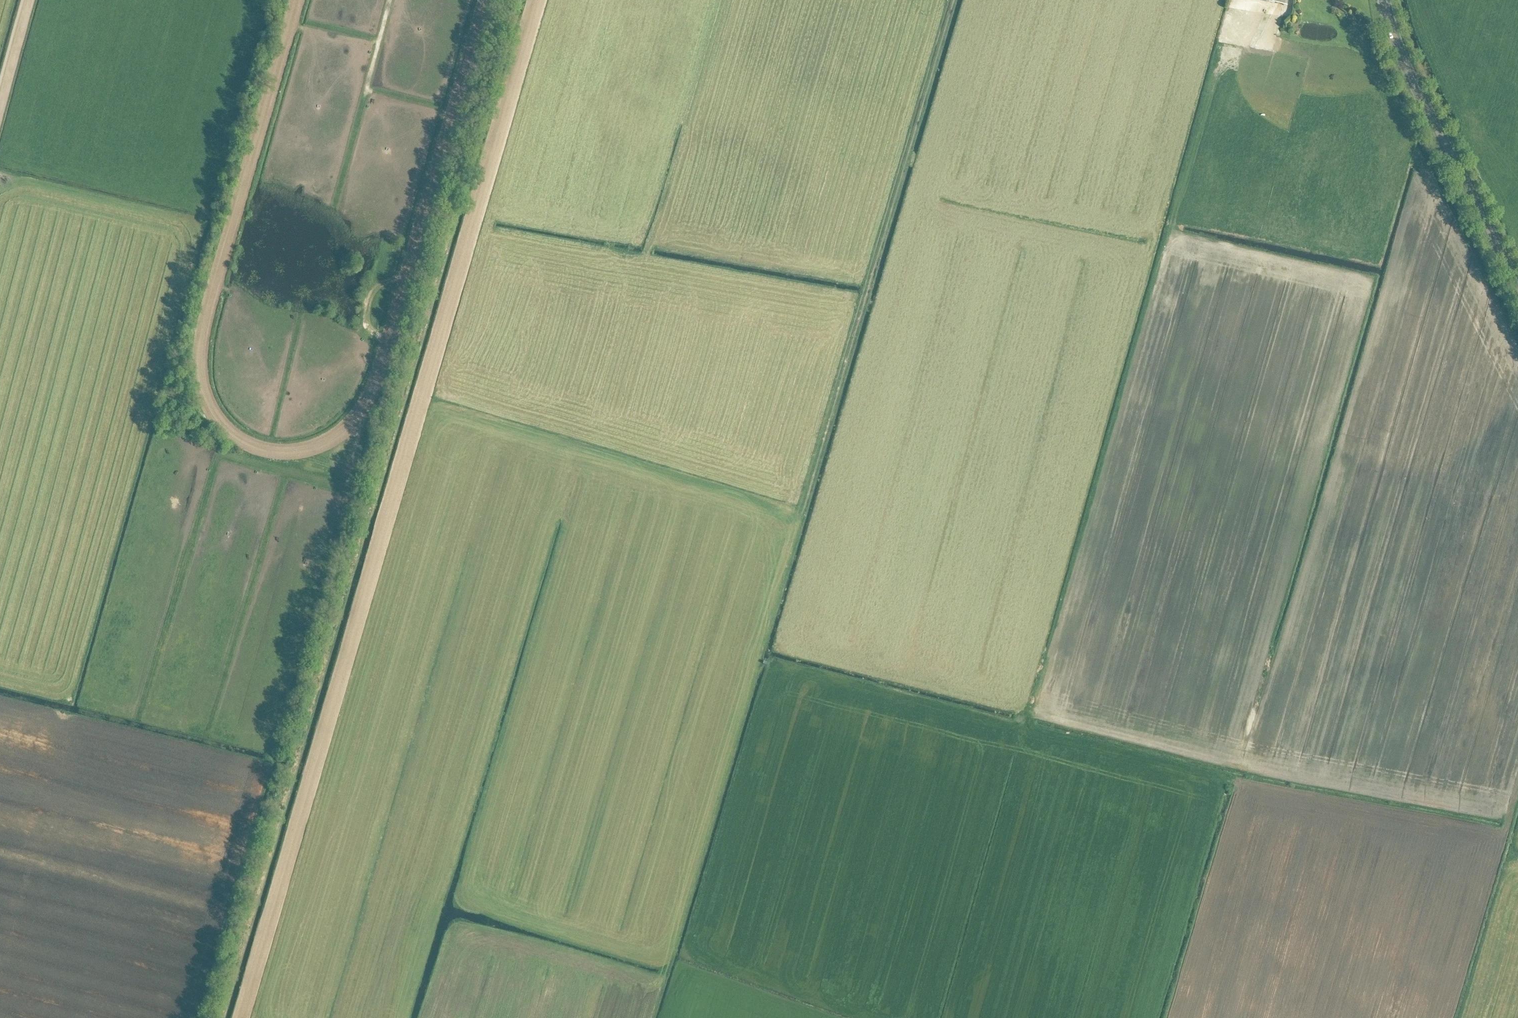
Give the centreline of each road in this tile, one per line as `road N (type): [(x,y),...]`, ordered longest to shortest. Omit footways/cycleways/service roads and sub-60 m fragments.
road 1 (tertiary): [(1517,287),(1416,89),(1384,0)]

